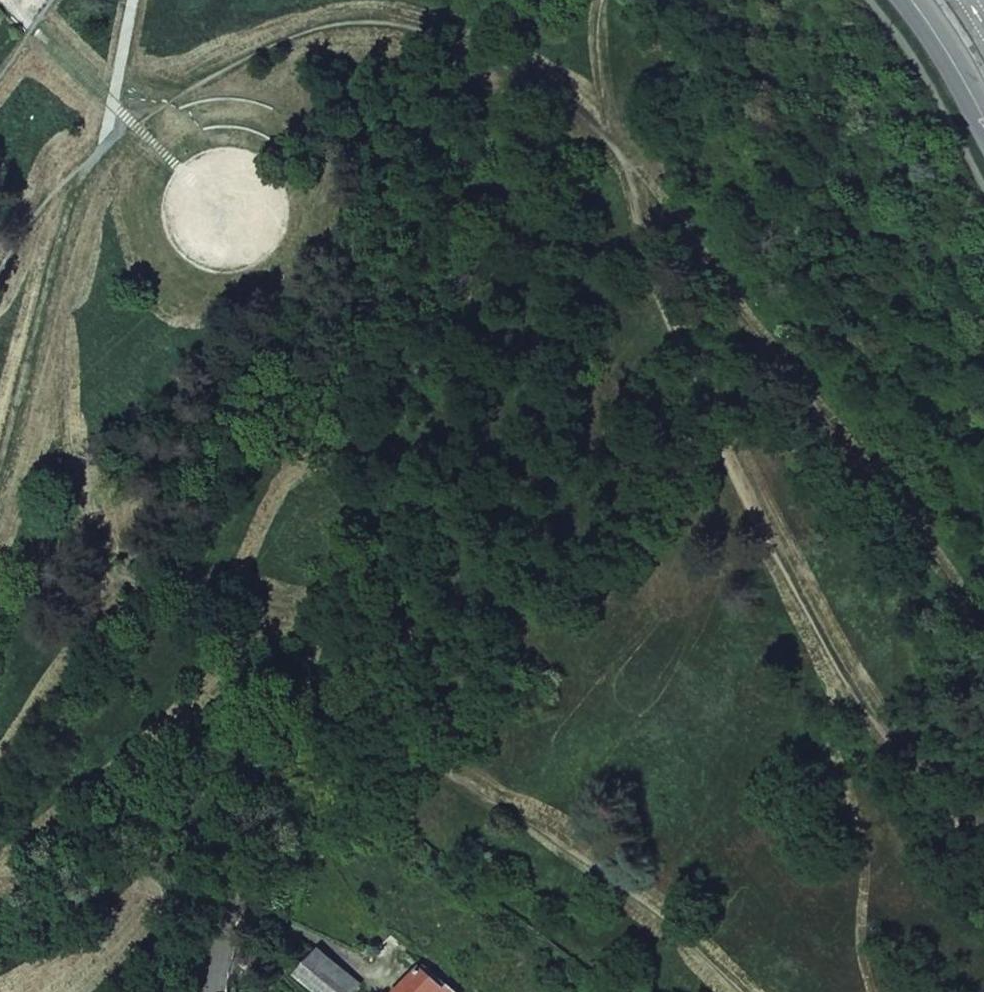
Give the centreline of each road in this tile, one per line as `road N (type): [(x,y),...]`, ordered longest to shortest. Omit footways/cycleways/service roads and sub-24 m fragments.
road 1 (residential): [(218,991),(256,805)]
road 2 (tertiary): [(912,0),(983,119)]

